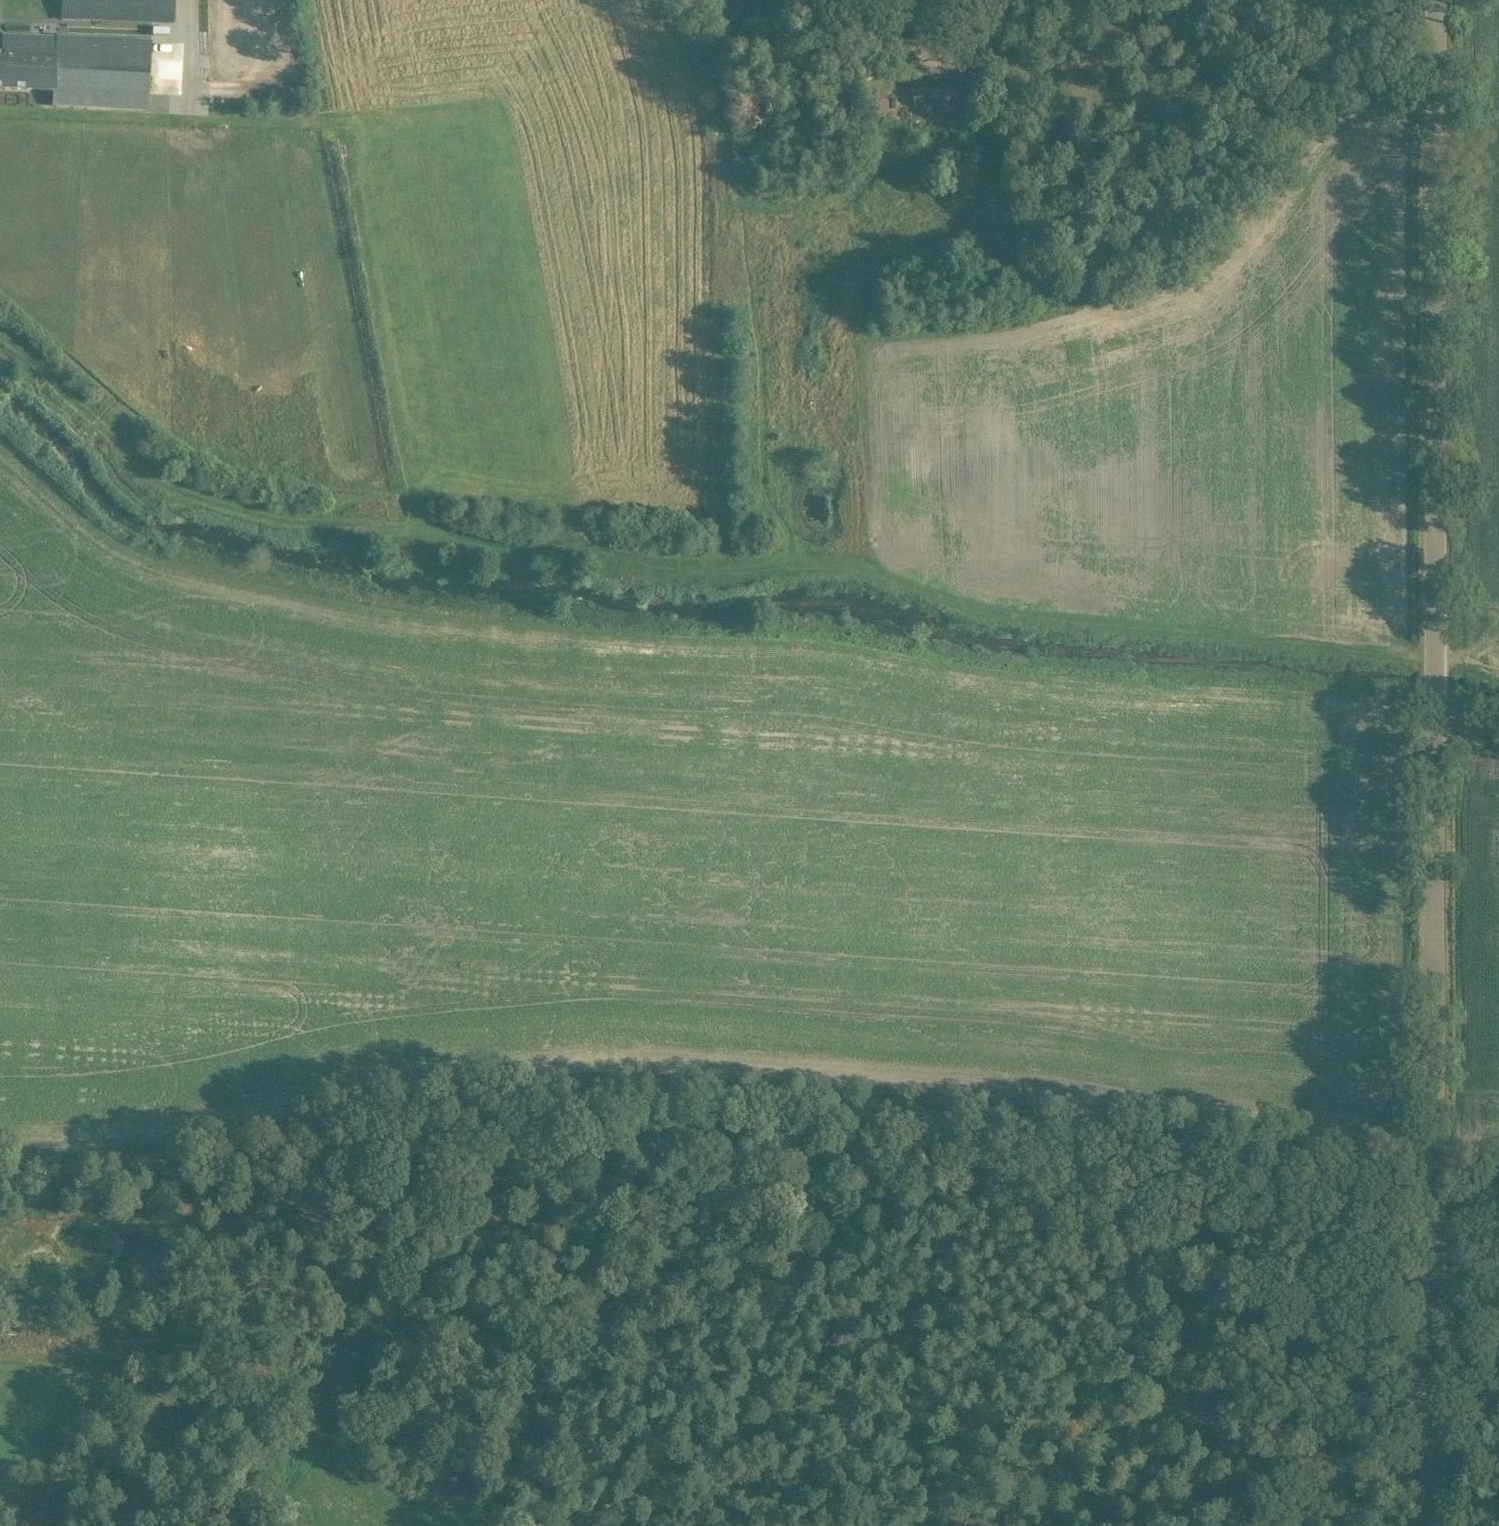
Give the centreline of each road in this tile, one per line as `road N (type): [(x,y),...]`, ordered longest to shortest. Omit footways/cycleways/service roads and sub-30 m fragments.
road 1 (unclassified): [(1434,1525),(1438,0)]

